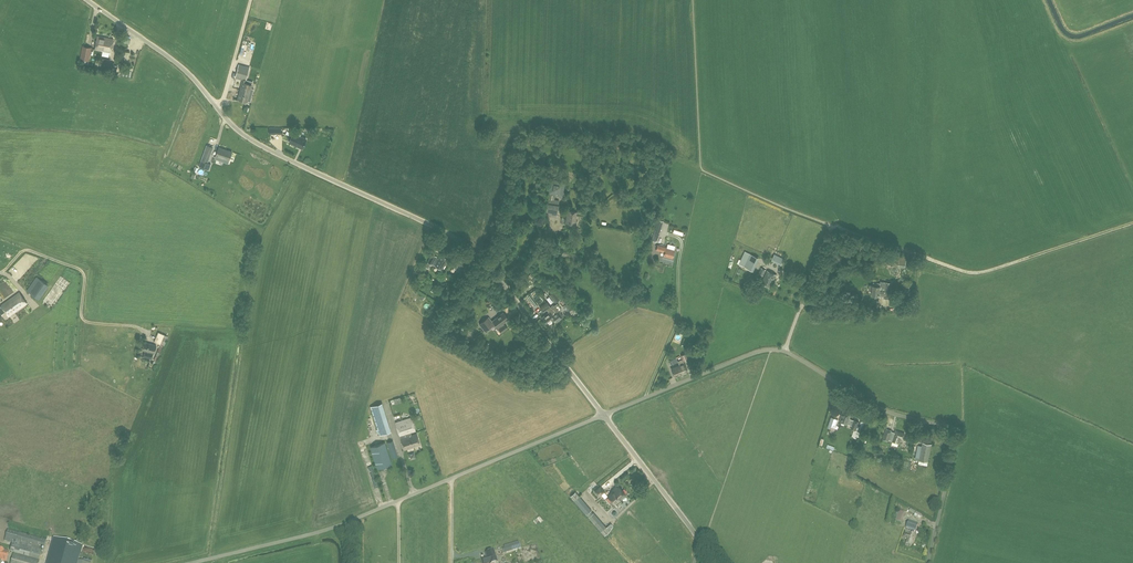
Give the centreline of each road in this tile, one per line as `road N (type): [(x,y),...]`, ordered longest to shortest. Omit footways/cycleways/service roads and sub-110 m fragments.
road 1 (unclassified): [(927,562),(957,430),(886,412),(790,353),(758,352),(602,414)]
road 2 (unclassified): [(602,414),(477,256),(261,148),(219,108)]
road 3 (unclassified): [(210,562),(324,534),(602,414)]
road 4 (unclassified): [(87,0),(187,72),(219,108)]
road 5 (unclassified): [(702,542),(602,414)]
road 6 (track): [(785,351),(830,224)]

